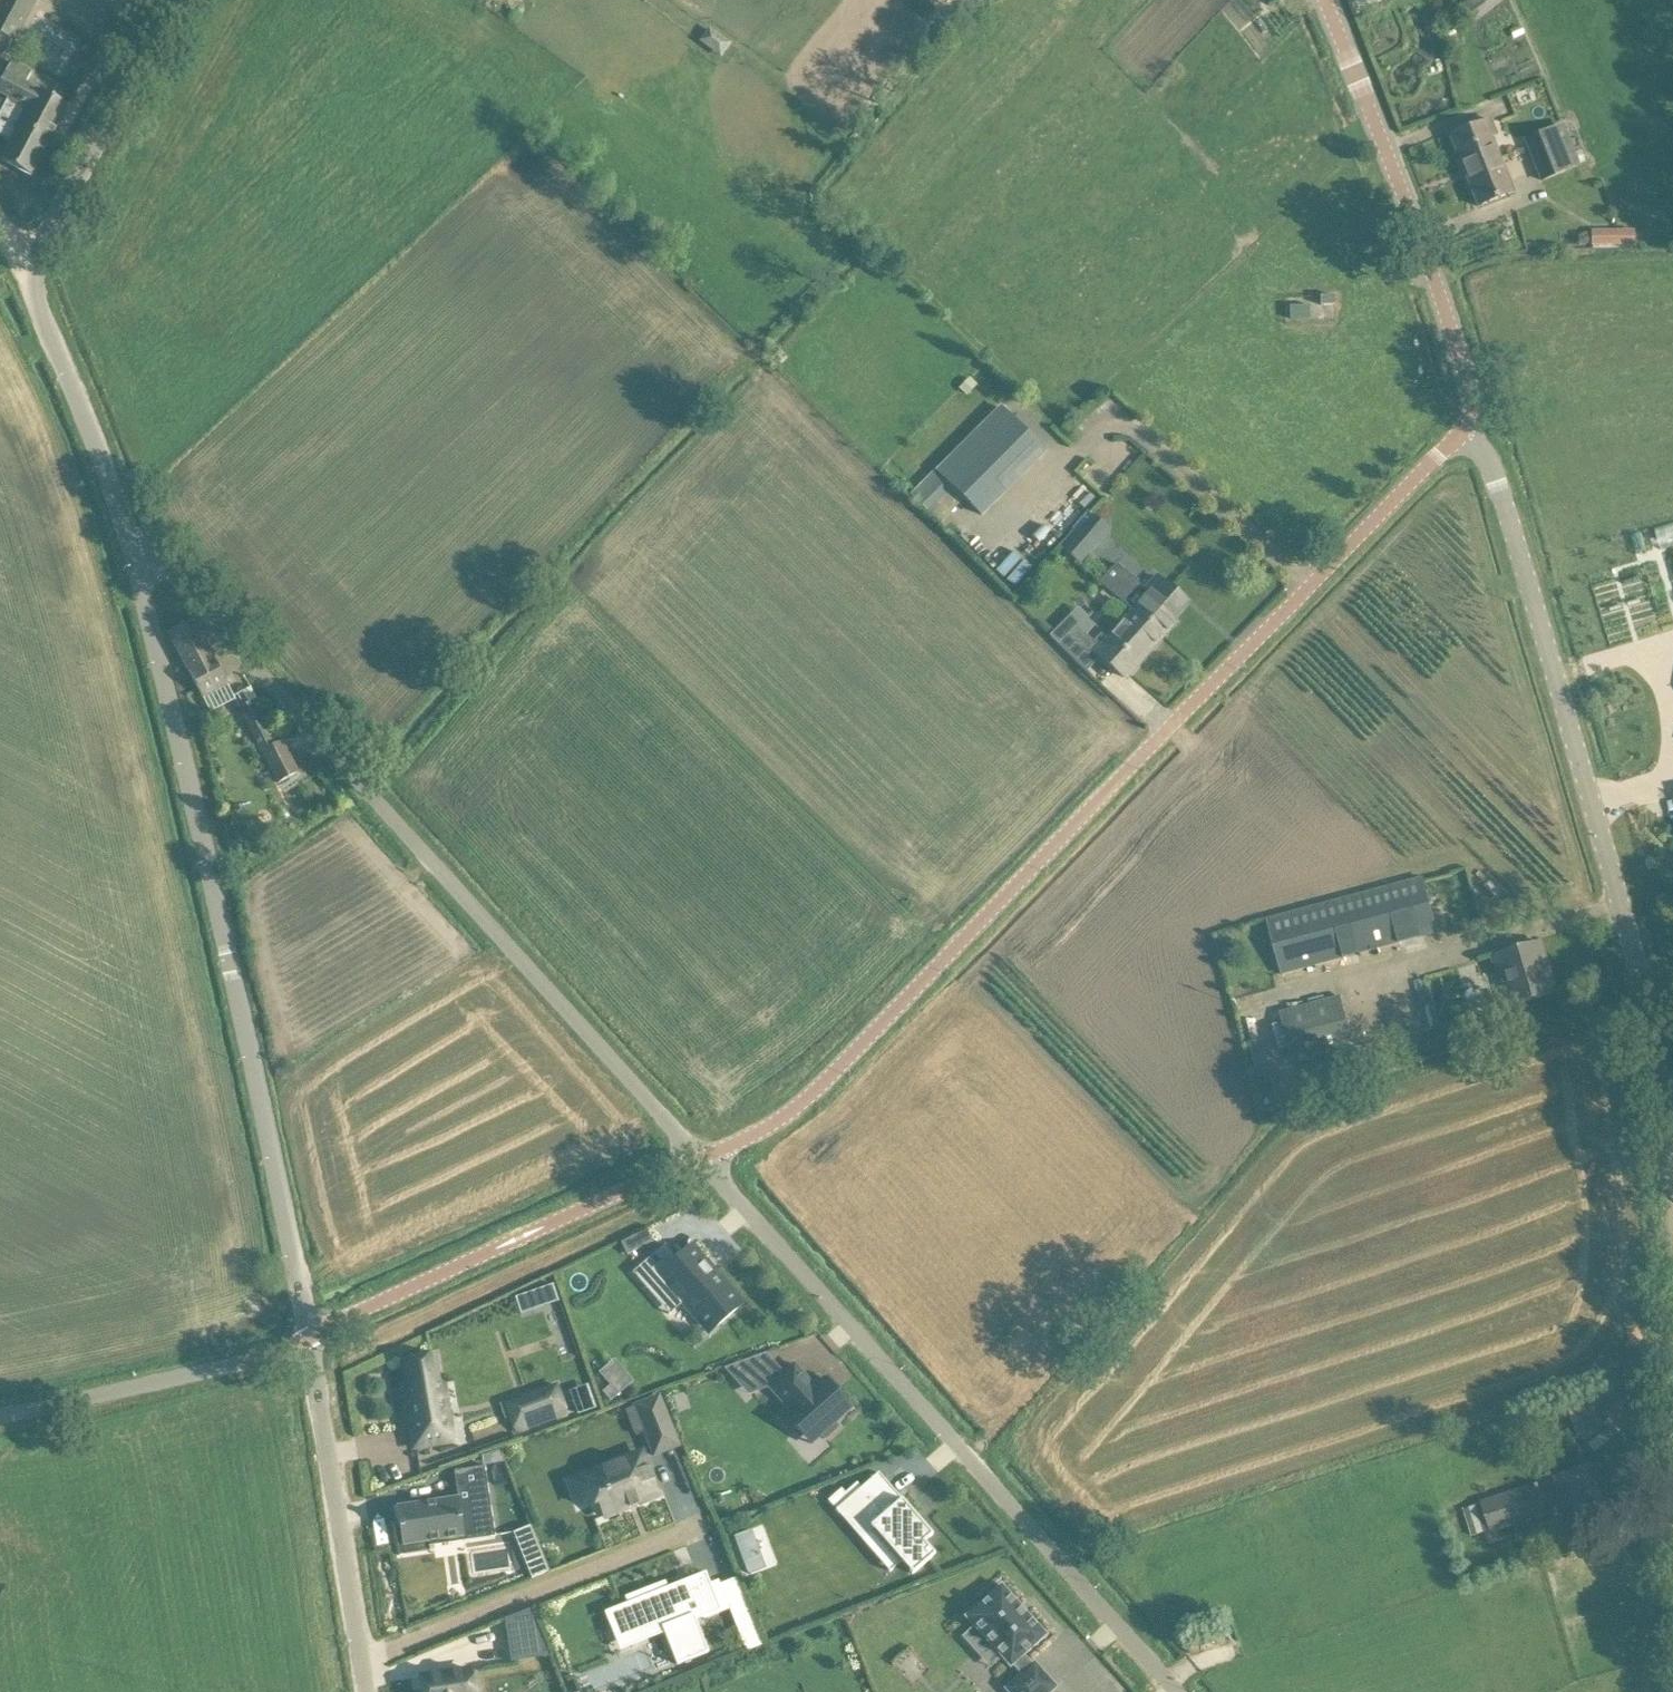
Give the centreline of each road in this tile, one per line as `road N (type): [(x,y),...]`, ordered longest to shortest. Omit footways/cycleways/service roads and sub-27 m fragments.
road 1 (unclassified): [(698,1157),(741,1141),(814,1093),(1463,431)]
road 2 (unclassified): [(698,1157),(127,531)]
road 3 (unclassified): [(1672,1234),(1644,988),(1499,491),(1486,455),(1463,431)]
road 4 (unclassified): [(309,1337),(232,965),(127,531)]
road 5 (residential): [(1177,1691),(698,1157)]
road 6 (unclassified): [(127,531),(34,292),(189,0)]
road 7 (unclassified): [(1463,431),(1468,379),(1326,0)]
road 8 (unclassified): [(309,1337),(698,1157)]
road 9 (residential): [(361,1661),(708,1523)]
road 10 (residential): [(361,1661),(309,1337)]
road 11 (unclassified): [(0,1416),(281,1352),(309,1337)]

